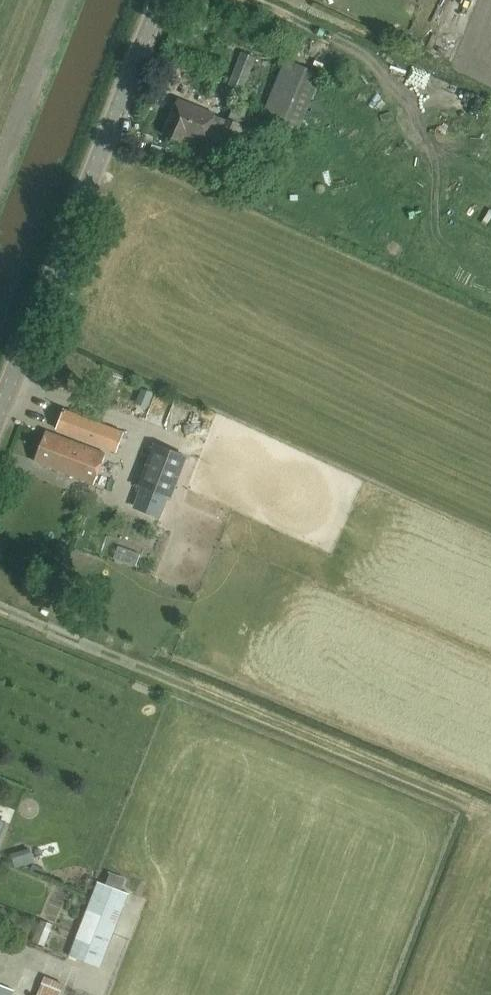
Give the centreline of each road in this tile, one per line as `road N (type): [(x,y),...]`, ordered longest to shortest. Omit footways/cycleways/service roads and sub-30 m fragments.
road 1 (tertiary): [(0,410),(161,0)]

